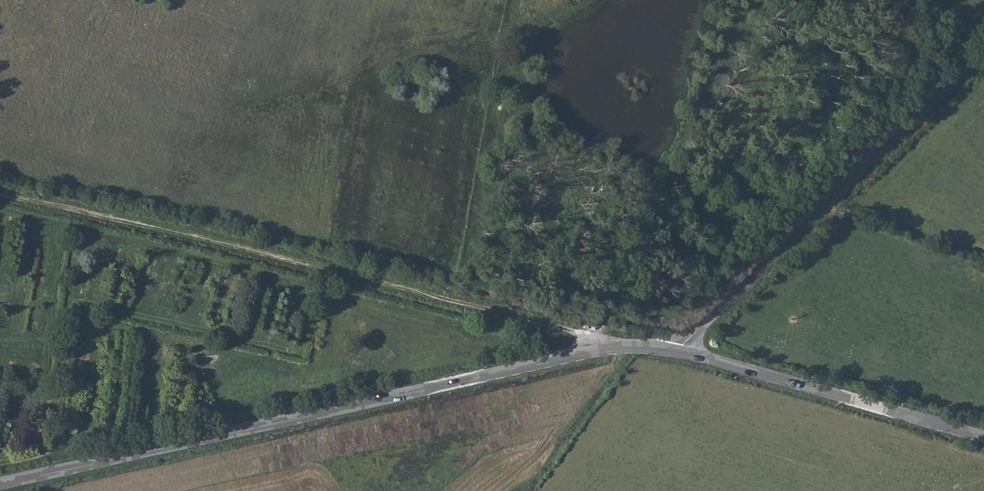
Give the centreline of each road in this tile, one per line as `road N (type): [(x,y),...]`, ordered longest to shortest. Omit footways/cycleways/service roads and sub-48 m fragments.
road 1 (tertiary): [(0,484),(598,350),(680,351)]
road 2 (track): [(598,350),(572,329),(0,193)]
road 3 (unclassified): [(680,351),(983,57)]
road 4 (tertiary): [(983,437),(680,351)]

